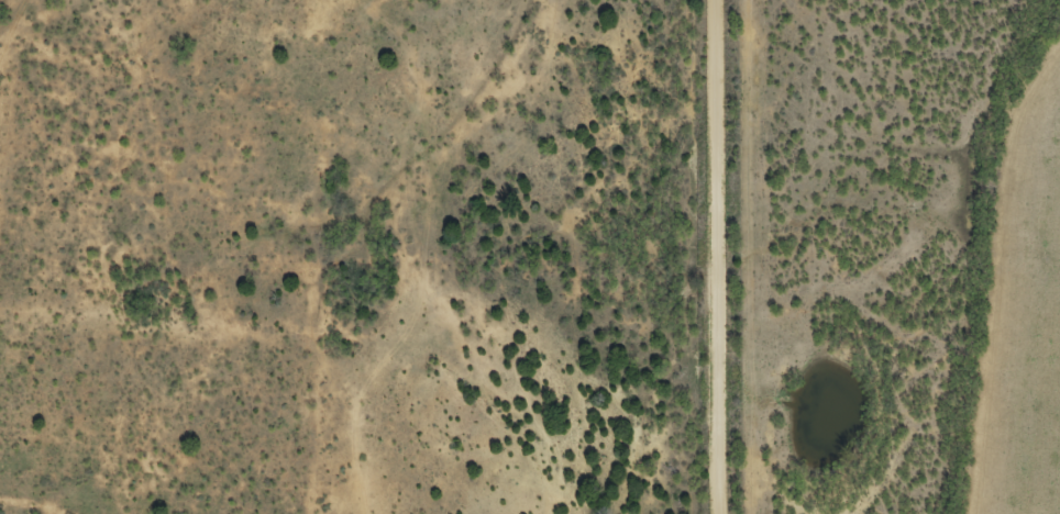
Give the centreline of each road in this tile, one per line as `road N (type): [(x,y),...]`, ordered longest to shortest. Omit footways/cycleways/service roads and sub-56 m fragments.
road 1 (residential): [(708,0),(704,513)]

